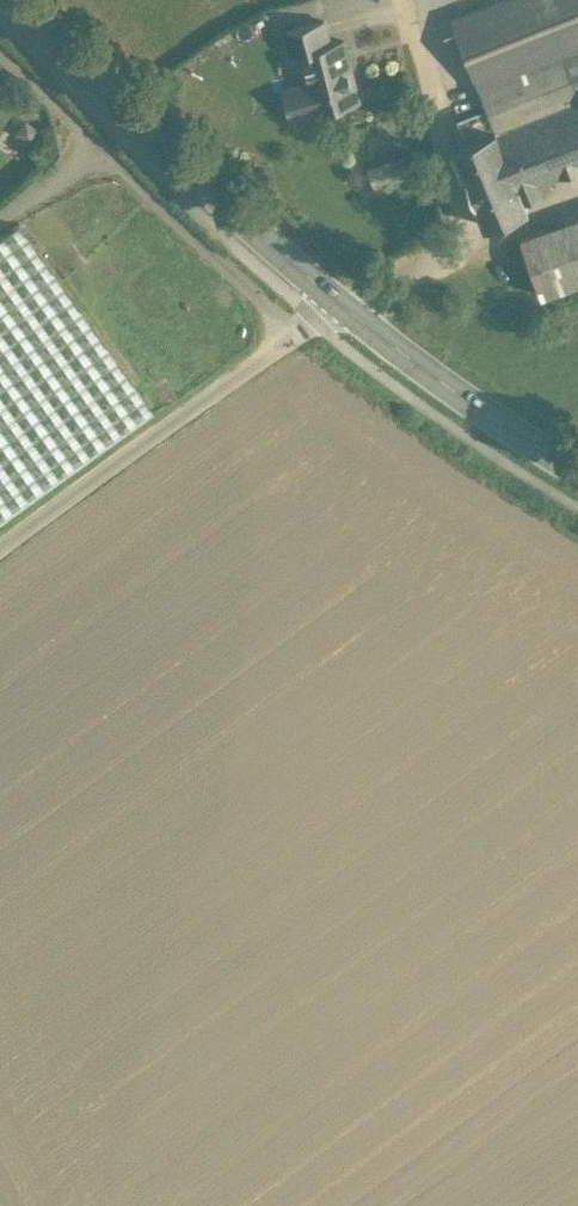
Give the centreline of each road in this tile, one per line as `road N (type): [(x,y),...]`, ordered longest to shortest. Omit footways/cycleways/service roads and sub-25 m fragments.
road 1 (tertiary): [(345,305),(194,177),(14,0)]
road 2 (unclassified): [(0,550),(295,333),(345,305)]
road 3 (track): [(418,0),(444,145),(482,247),(345,305)]
road 4 (tertiary): [(577,471),(345,305)]

